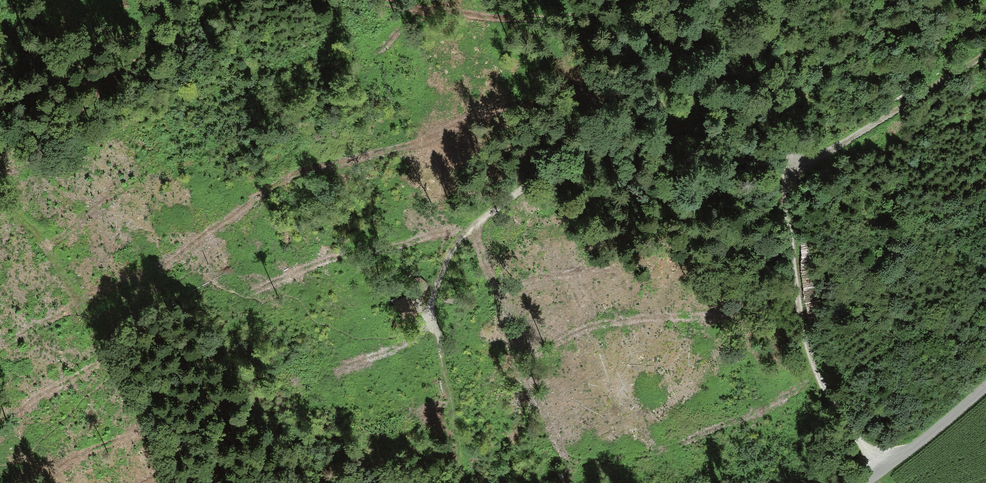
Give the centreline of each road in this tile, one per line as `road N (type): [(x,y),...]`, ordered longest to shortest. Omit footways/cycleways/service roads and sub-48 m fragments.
road 1 (track): [(758,0),(812,355),(829,400),(886,469)]
road 2 (track): [(429,323),(457,239),(554,155),(619,63),(636,0)]
road 3 (track): [(182,482),(43,240),(0,204)]
road 4 (track): [(784,171),(985,55)]
road 5 (unclassified): [(865,482),(985,384)]

